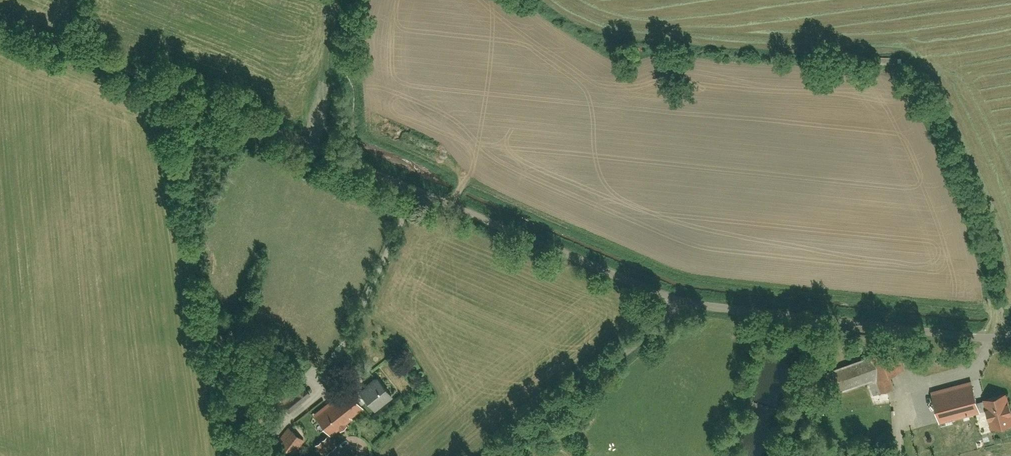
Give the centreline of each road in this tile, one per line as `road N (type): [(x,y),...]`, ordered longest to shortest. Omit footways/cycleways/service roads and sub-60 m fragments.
road 1 (residential): [(0,19),(416,193)]
road 2 (residential): [(681,303),(1010,337)]
road 3 (residential): [(416,193),(681,303)]
road 4 (residential): [(681,303),(497,455)]
road 5 (residential): [(416,193),(325,385)]

